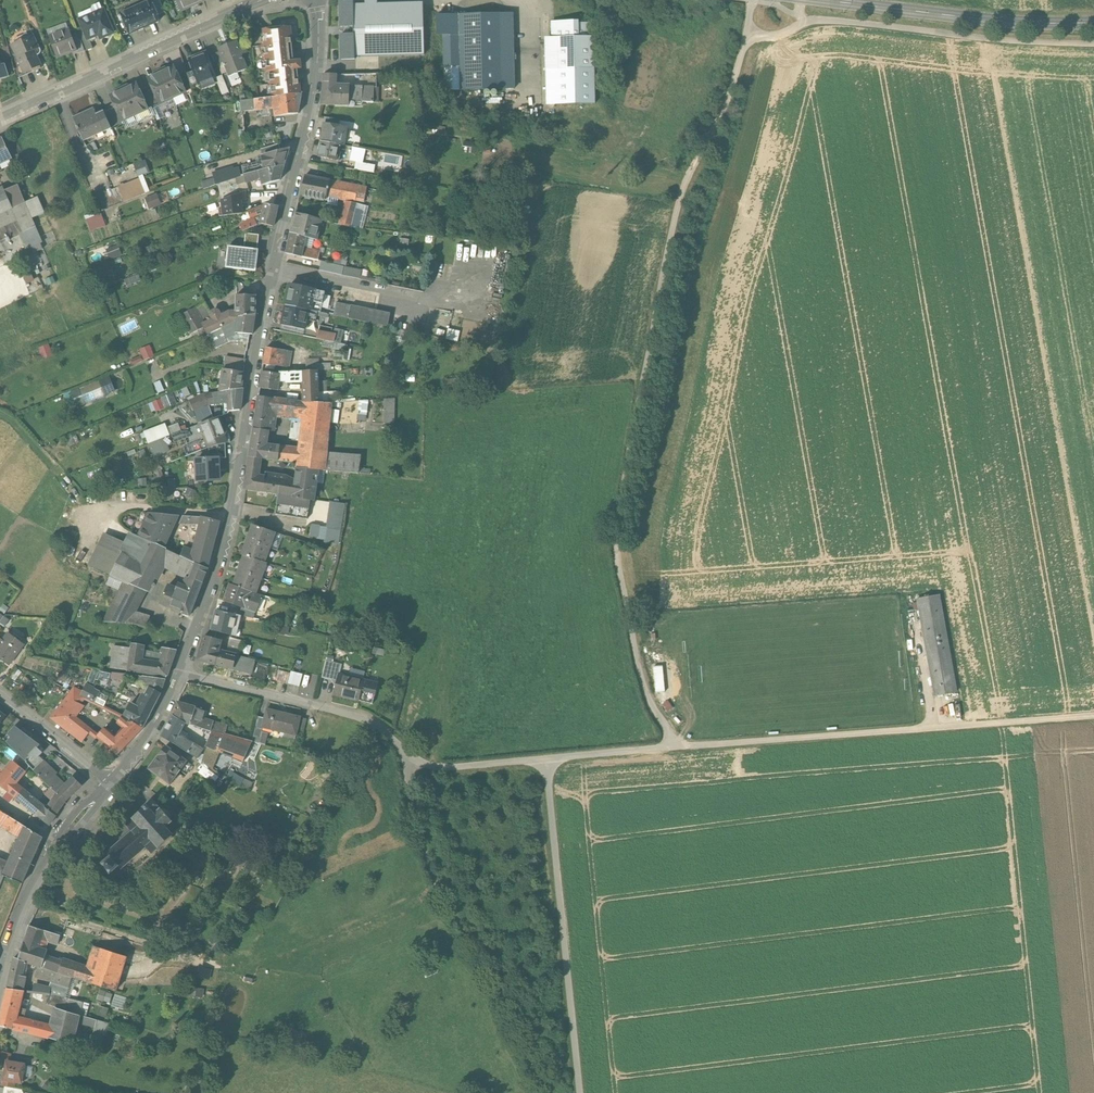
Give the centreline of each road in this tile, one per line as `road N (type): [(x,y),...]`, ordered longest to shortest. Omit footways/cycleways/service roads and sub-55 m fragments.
road 1 (track): [(674,748),(641,675),(618,527),(677,206),(718,121),(753,0)]
road 2 (residential): [(182,673),(229,522),(307,129),(317,0)]
road 3 (residential): [(182,673),(364,719),(427,769),(674,748)]
road 4 (track): [(674,748),(1093,717)]
road 5 (track): [(542,1092),(500,991),(438,891),(414,815),(408,757)]
road 6 (track): [(580,1092),(546,760)]
road 7 (tertiary): [(0,120),(261,0)]
road 8 (secondary): [(821,0),(1093,23)]
road 9 (residential): [(5,955),(42,872),(111,782)]
road 10 (residential): [(0,695),(111,782)]
road 11 (residential): [(111,782),(143,749),(182,673)]

